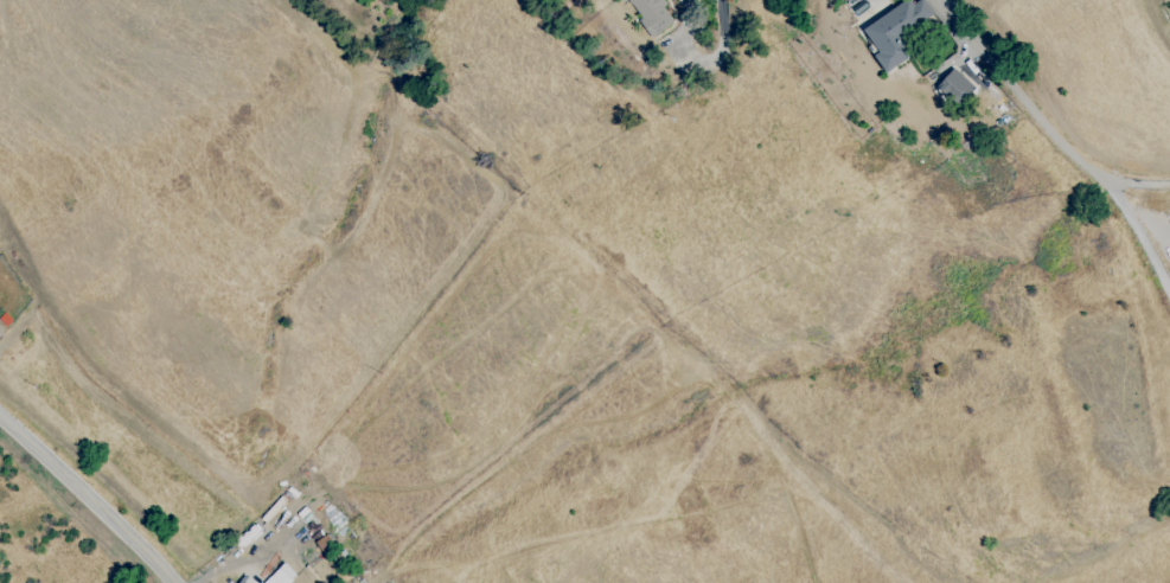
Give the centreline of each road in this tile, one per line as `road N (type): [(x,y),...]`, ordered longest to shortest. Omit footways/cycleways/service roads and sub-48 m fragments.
road 1 (residential): [(941,0),(1024,103),(1120,201),(1169,289)]
road 2 (tertiary): [(0,421),(171,582)]

